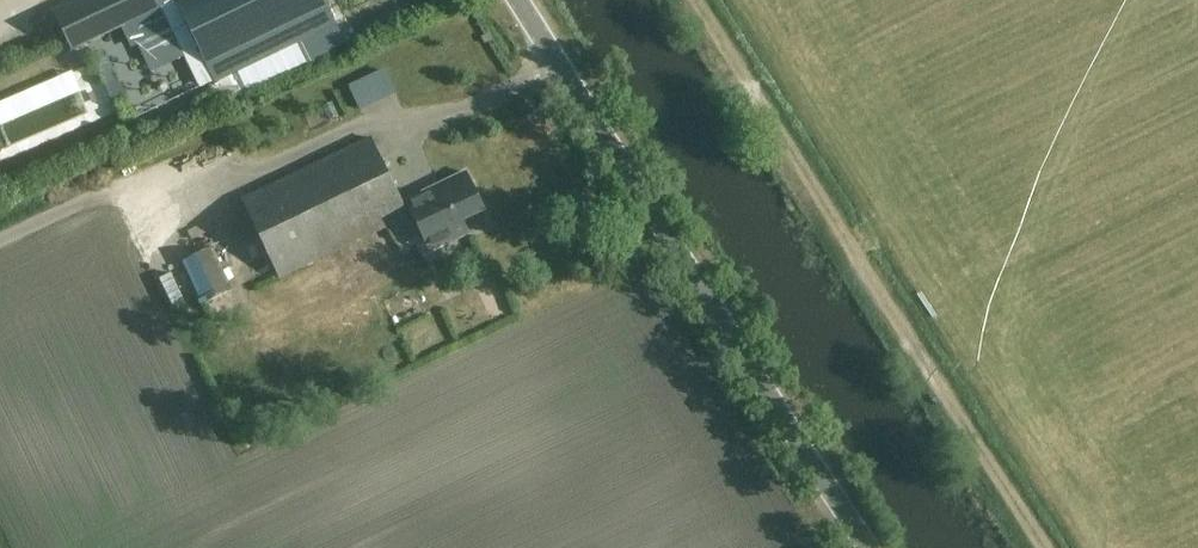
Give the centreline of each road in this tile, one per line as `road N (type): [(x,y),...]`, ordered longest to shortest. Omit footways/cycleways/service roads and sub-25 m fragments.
road 1 (track): [(1049,547),(696,0)]
road 2 (unclassified): [(870,547),(521,0)]
road 3 (track): [(259,177),(102,195),(0,243)]

